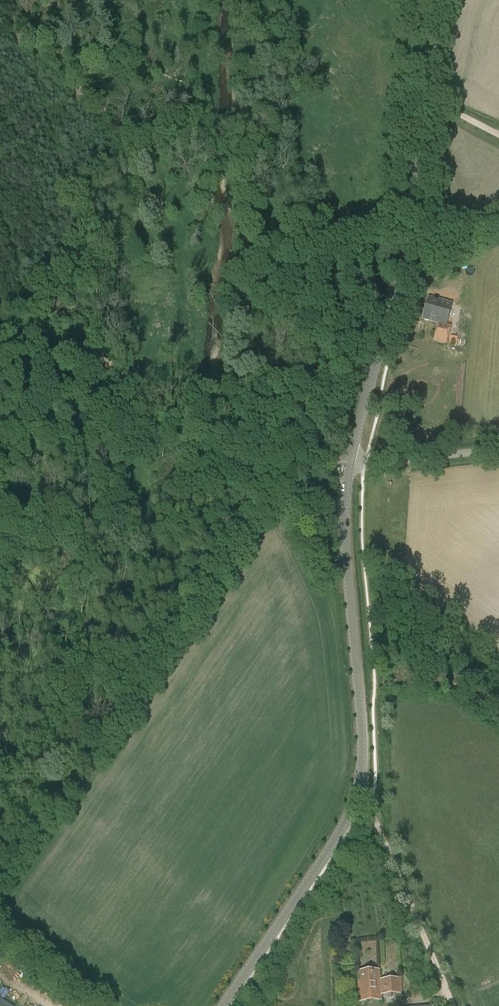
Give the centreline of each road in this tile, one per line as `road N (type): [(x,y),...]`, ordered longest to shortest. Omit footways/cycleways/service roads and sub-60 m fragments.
road 1 (secondary): [(223,1005),(338,834),(359,789),(344,525),(351,457)]
road 2 (secondary): [(351,457),(405,252),(425,28),(435,0)]
road 3 (track): [(347,469),(185,427),(105,428),(0,386)]
road 4 (track): [(370,810),(453,1005)]
road 5 (unclassified): [(351,457),(378,462),(498,449)]

